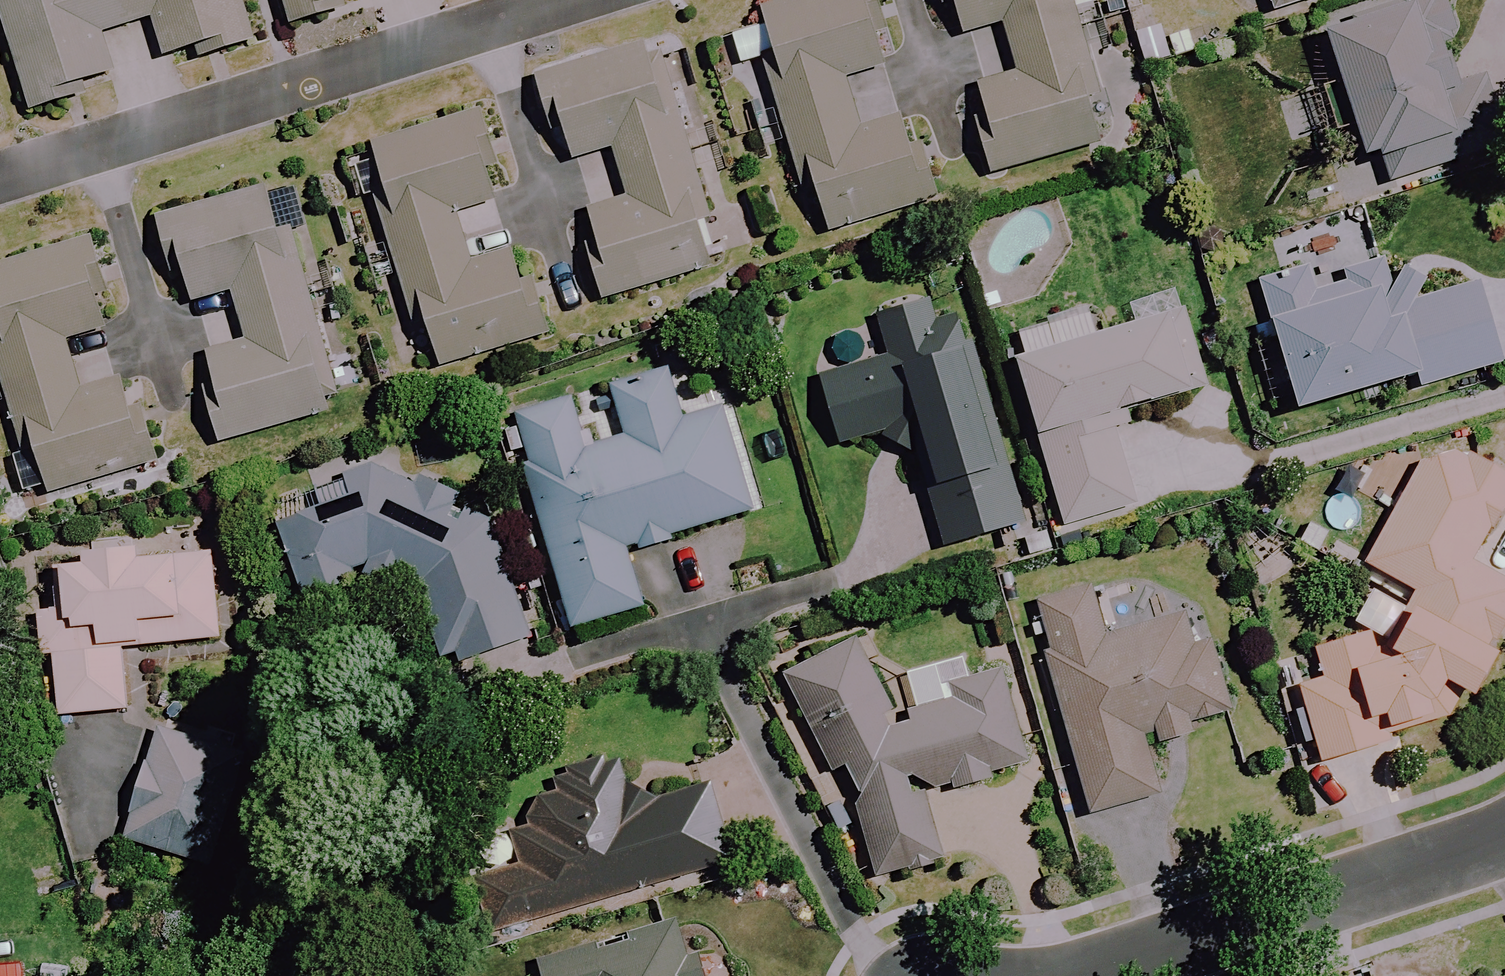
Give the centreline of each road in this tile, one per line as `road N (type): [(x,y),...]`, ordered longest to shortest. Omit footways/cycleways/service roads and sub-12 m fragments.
road 1 (residential): [(562,0),(0,176)]
road 2 (residential): [(1504,838),(1089,975)]

